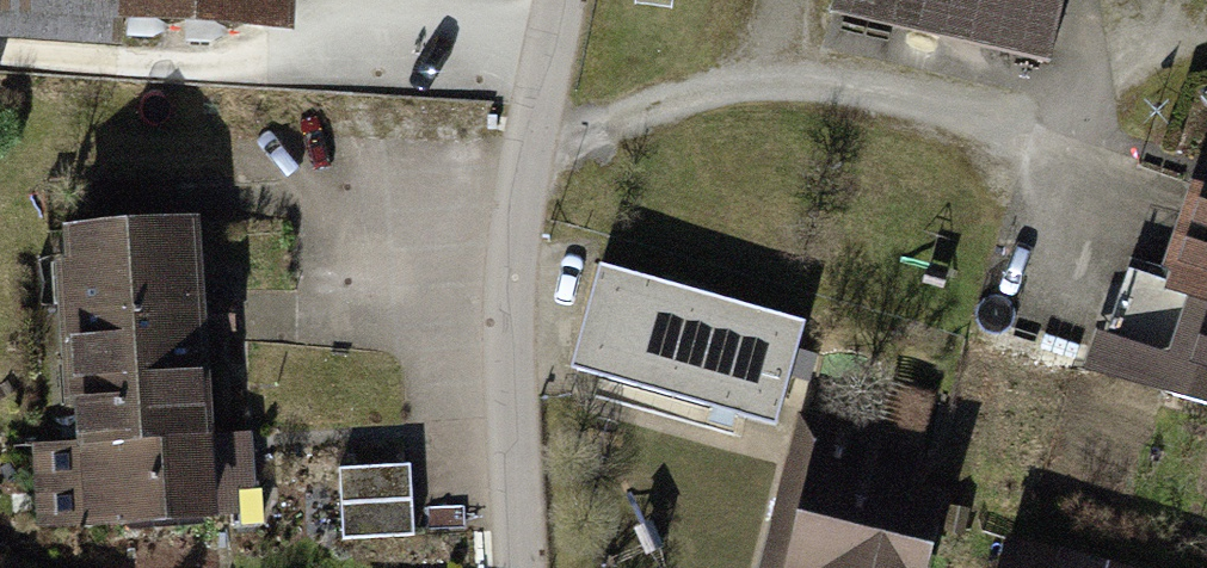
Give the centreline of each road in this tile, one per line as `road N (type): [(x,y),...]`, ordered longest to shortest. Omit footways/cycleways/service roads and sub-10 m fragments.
road 1 (residential): [(522,567),(510,283),(557,0)]
road 2 (track): [(0,50),(177,66),(543,57)]

